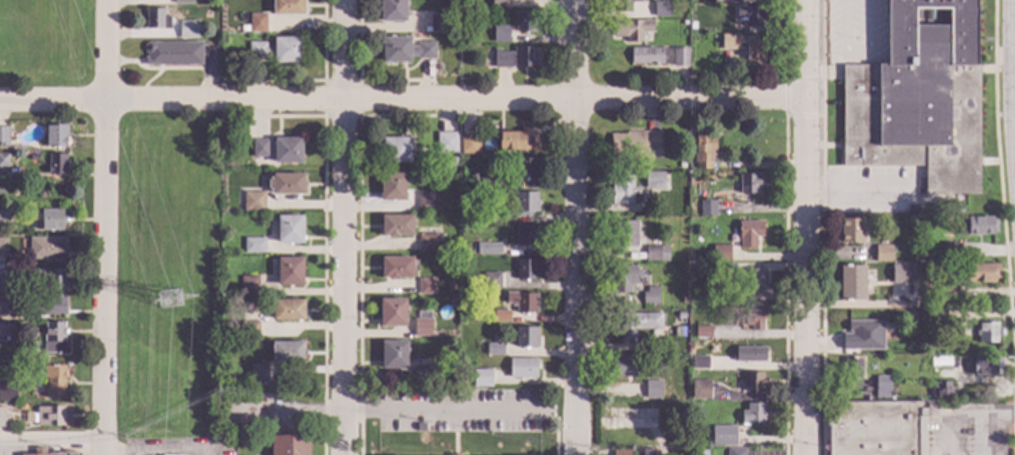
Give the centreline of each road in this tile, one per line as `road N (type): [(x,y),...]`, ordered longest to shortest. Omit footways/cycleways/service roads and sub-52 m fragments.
road 1 (residential): [(805,101),(0,102)]
road 2 (residential): [(805,0),(802,454)]
road 3 (residential): [(109,0),(106,454)]
road 4 (residential): [(578,0),(576,454)]
road 5 (residential): [(346,0),(346,454)]

